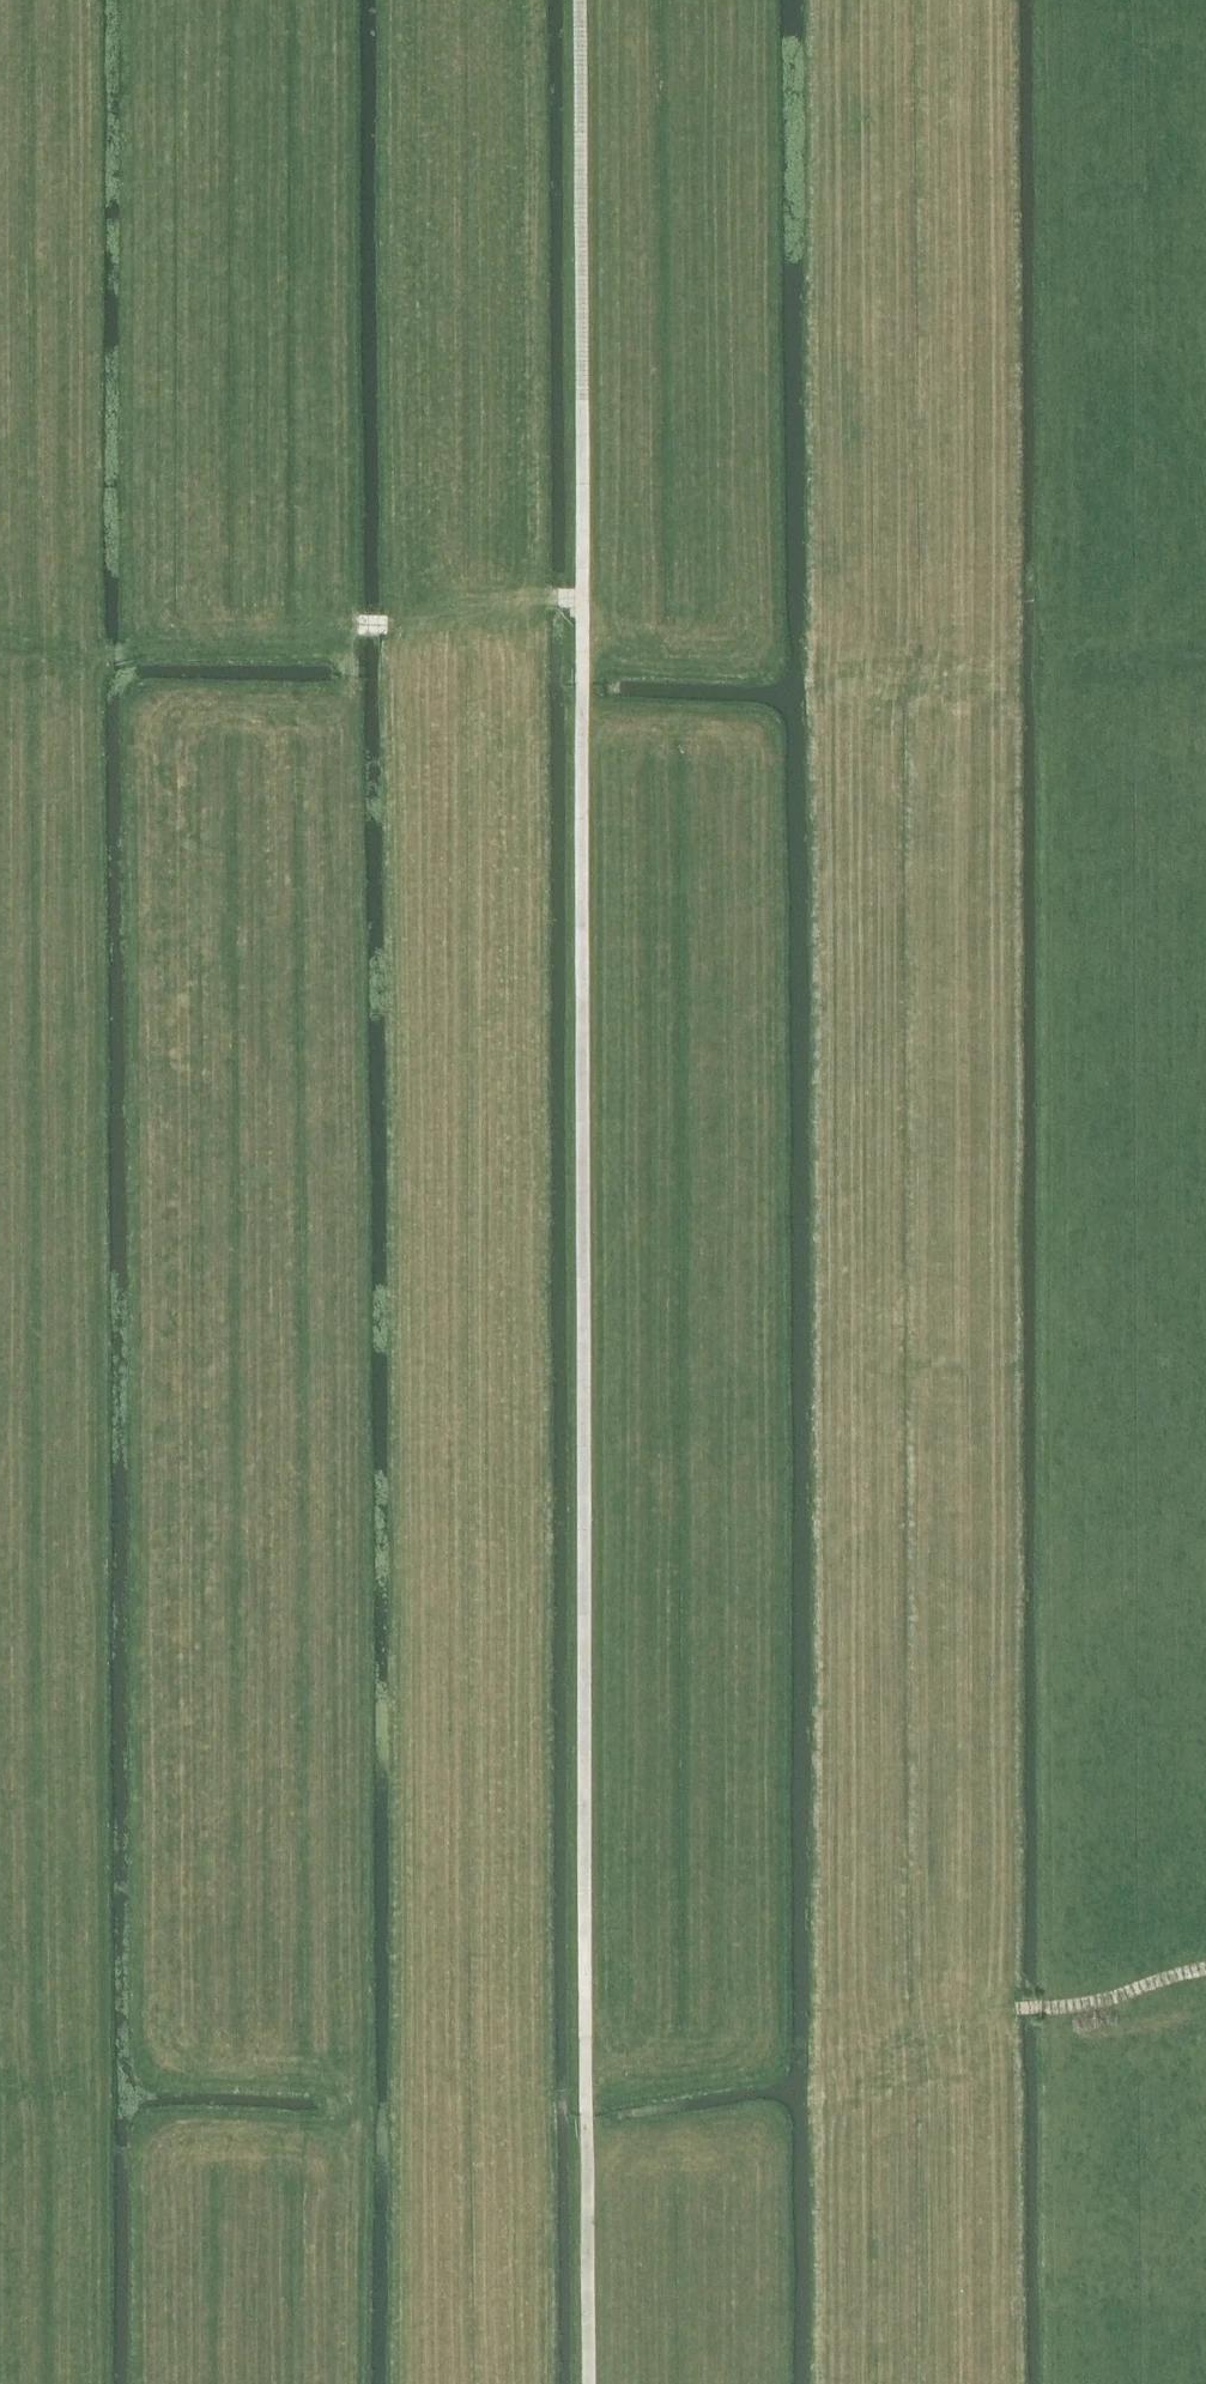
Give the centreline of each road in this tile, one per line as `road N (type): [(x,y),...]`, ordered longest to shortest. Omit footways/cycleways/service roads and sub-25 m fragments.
road 1 (track): [(586,2383),(578,0)]
road 2 (track): [(1205,1968),(1083,2006),(1017,2009)]

